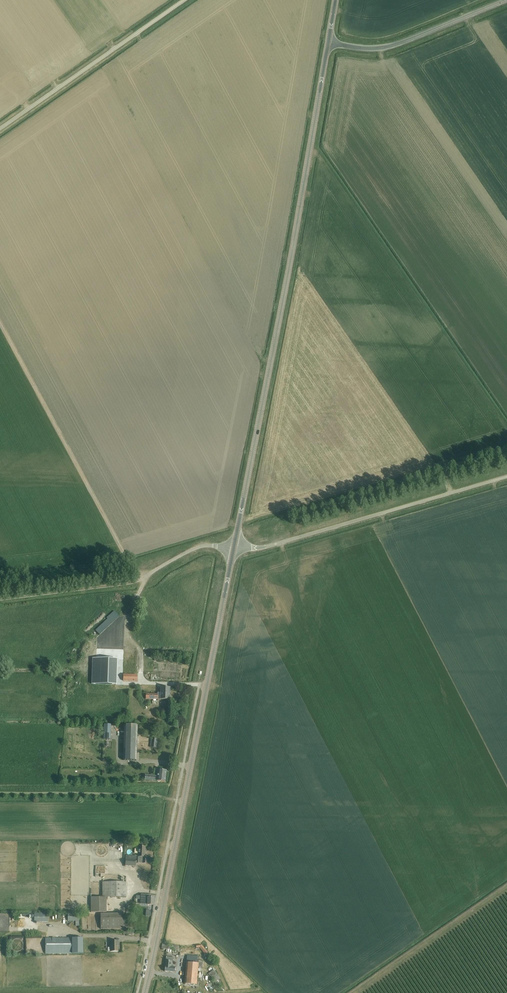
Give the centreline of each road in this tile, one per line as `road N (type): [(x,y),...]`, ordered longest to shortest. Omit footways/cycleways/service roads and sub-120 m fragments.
road 1 (tertiary): [(234,548),(328,43)]
road 2 (tertiary): [(144,992),(234,548)]
road 3 (track): [(0,323),(136,570)]
road 4 (unclassified): [(234,548),(274,545),(506,477)]
road 5 (unclassified): [(0,129),(183,0)]
road 6 (unclassified): [(328,43),(388,47),(504,0)]
road 7 (track): [(0,600),(144,581)]

